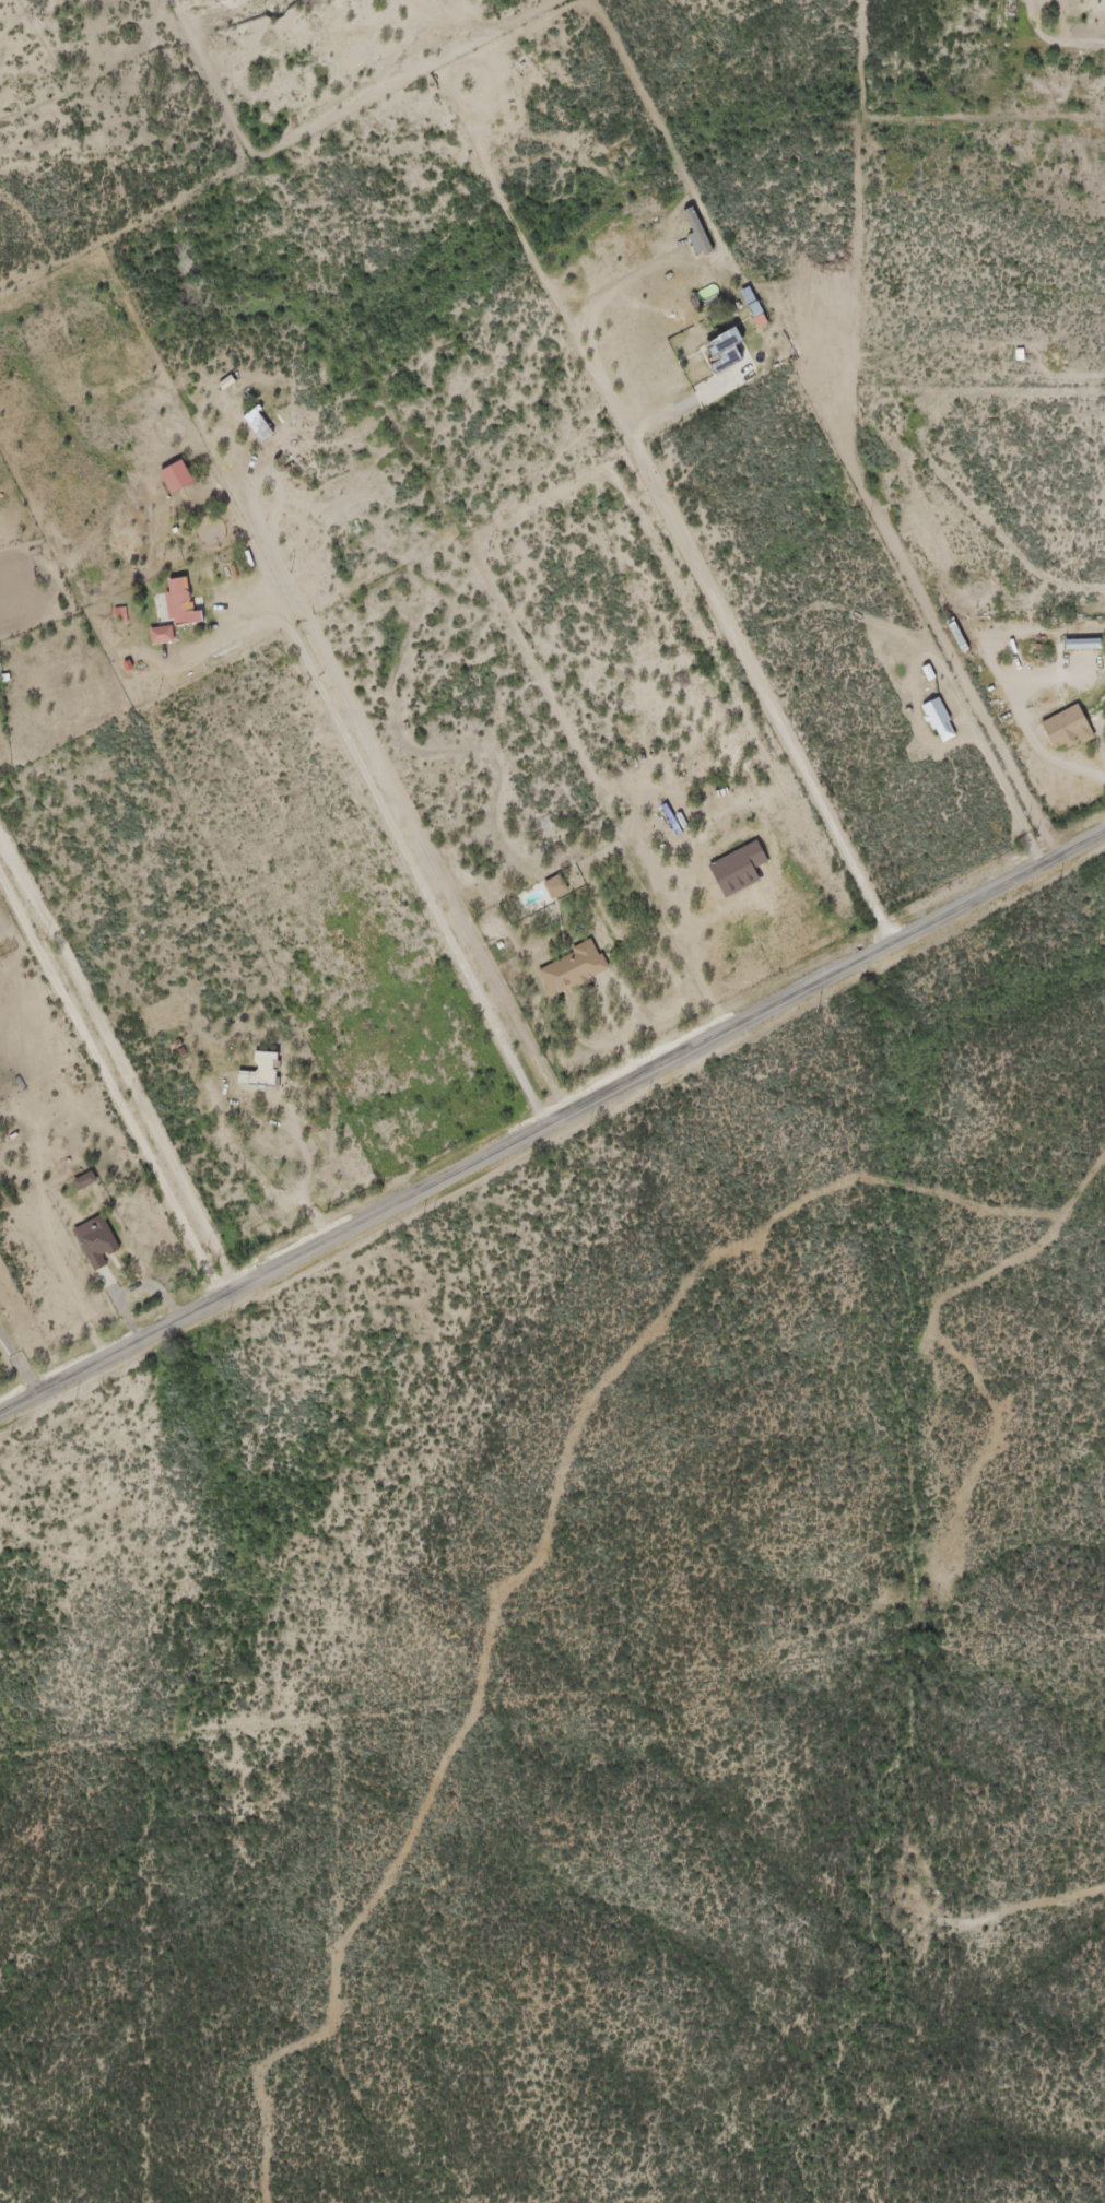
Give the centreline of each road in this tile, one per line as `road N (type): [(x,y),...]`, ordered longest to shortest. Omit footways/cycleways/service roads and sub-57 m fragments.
road 1 (track): [(1104,696),(861,613),(821,612),(667,659),(545,639),(368,555),(79,350),(59,267),(37,221),(0,189)]
road 2 (tertiary): [(1104,833),(0,1416)]

